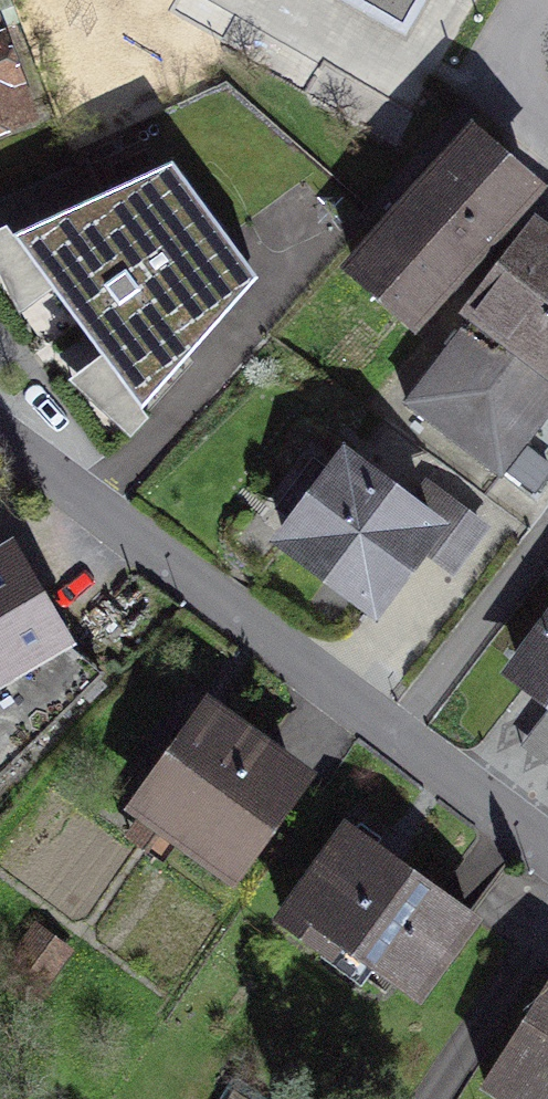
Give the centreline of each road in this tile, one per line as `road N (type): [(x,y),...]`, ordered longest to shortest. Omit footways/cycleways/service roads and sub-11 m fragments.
road 1 (residential): [(0,436),(547,850)]

